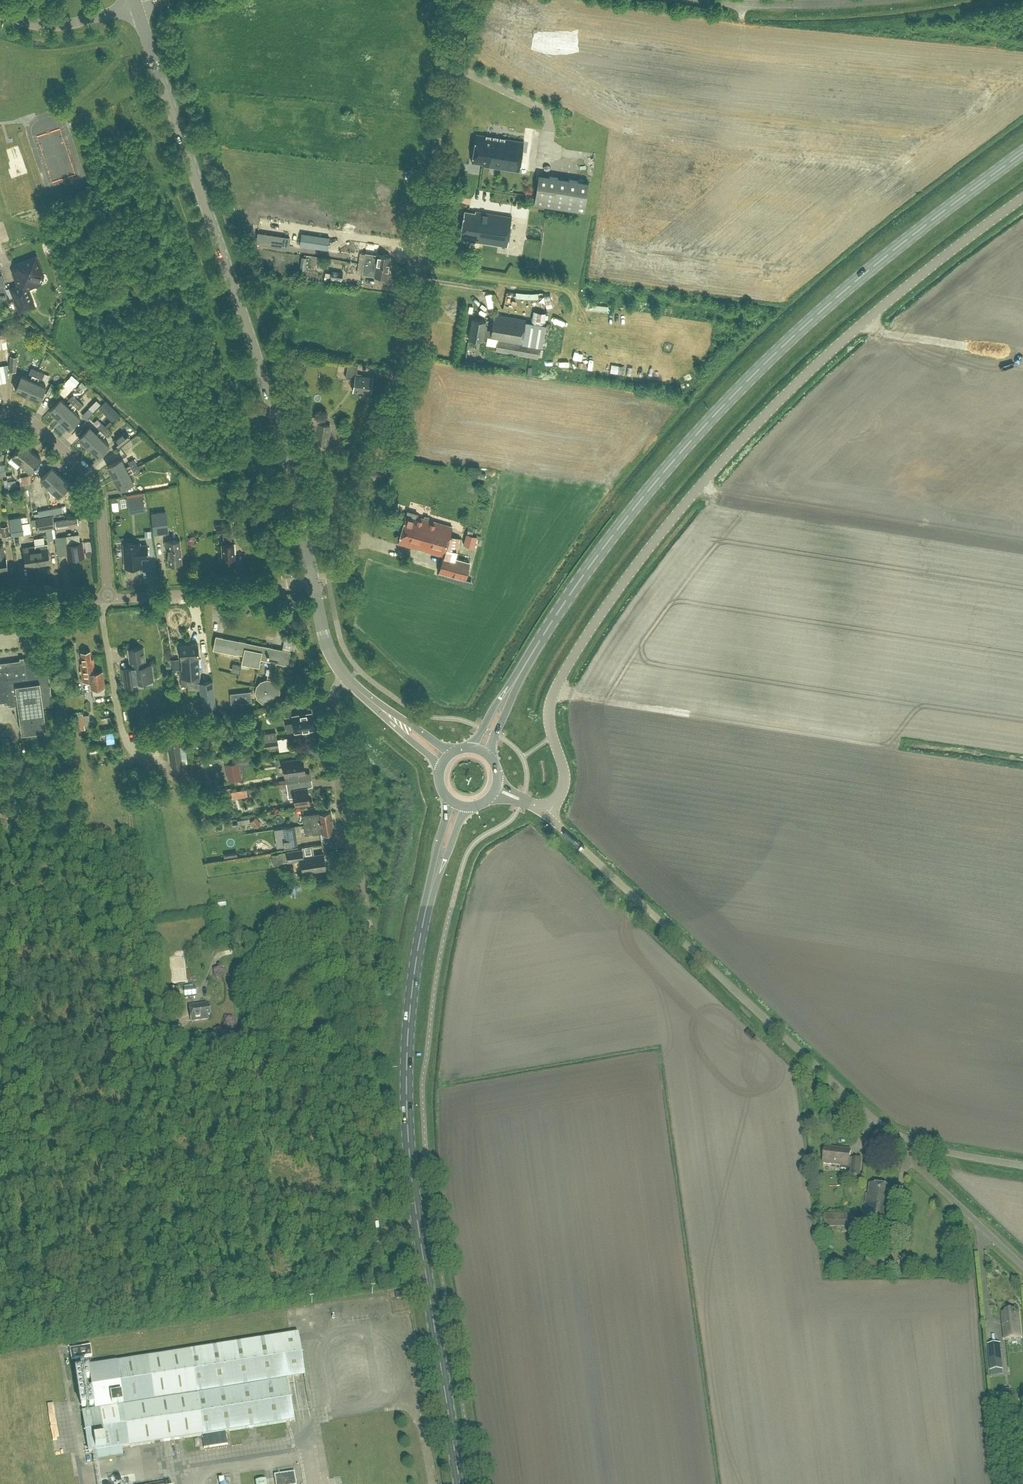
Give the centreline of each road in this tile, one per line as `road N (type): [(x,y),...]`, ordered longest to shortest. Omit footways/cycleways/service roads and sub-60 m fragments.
road 1 (unclassified): [(1022,199),(852,332),(716,467),(636,564),(552,695),(552,737),(565,780),(547,816)]
road 2 (secondary): [(508,694),(613,533),(704,425),(869,269),(1022,153)]
road 3 (residential): [(313,579),(350,566),(392,409),(457,0)]
road 4 (tertiary): [(313,579),(250,334),(137,3)]
road 5 (unclassified): [(909,1140),(864,1111),(547,816)]
road 6 (secondary): [(418,1227),(409,1163),(410,1022),(437,868)]
road 7 (residential): [(348,680),(333,701),(371,941)]
road 8 (secondary): [(459,1483),(418,1227)]
road 9 (residential): [(105,599),(96,486),(37,425),(0,415)]
road 10 (residential): [(200,780),(157,772),(127,743),(105,599)]
road 11 (residential): [(105,599),(313,579)]
road 12 (unclassified): [(1022,1266),(911,1159),(909,1140)]
road 13 (unclassified): [(709,0),(867,0)]
road 14 (tertiary): [(0,13),(63,23),(137,3)]

